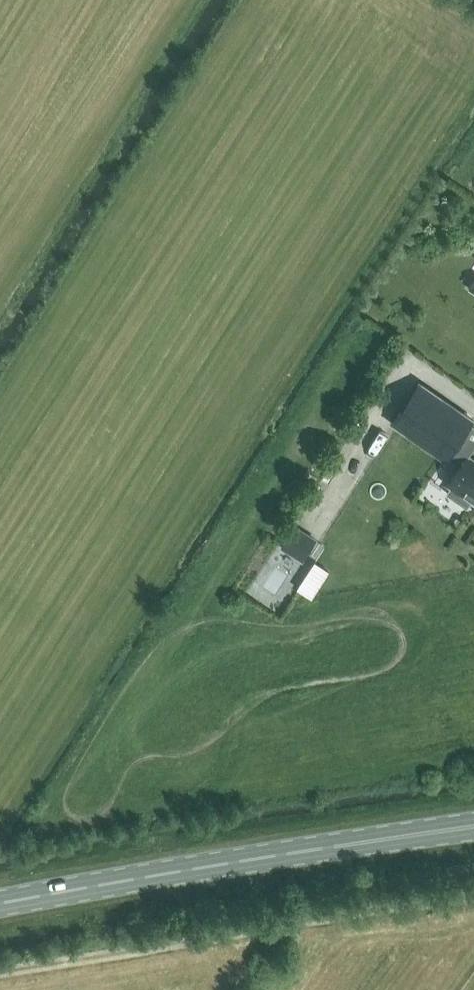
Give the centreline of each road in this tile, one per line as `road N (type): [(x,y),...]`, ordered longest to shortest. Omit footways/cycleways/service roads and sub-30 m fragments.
road 1 (primary): [(0,903),(473,826)]
road 2 (track): [(473,896),(0,972)]

